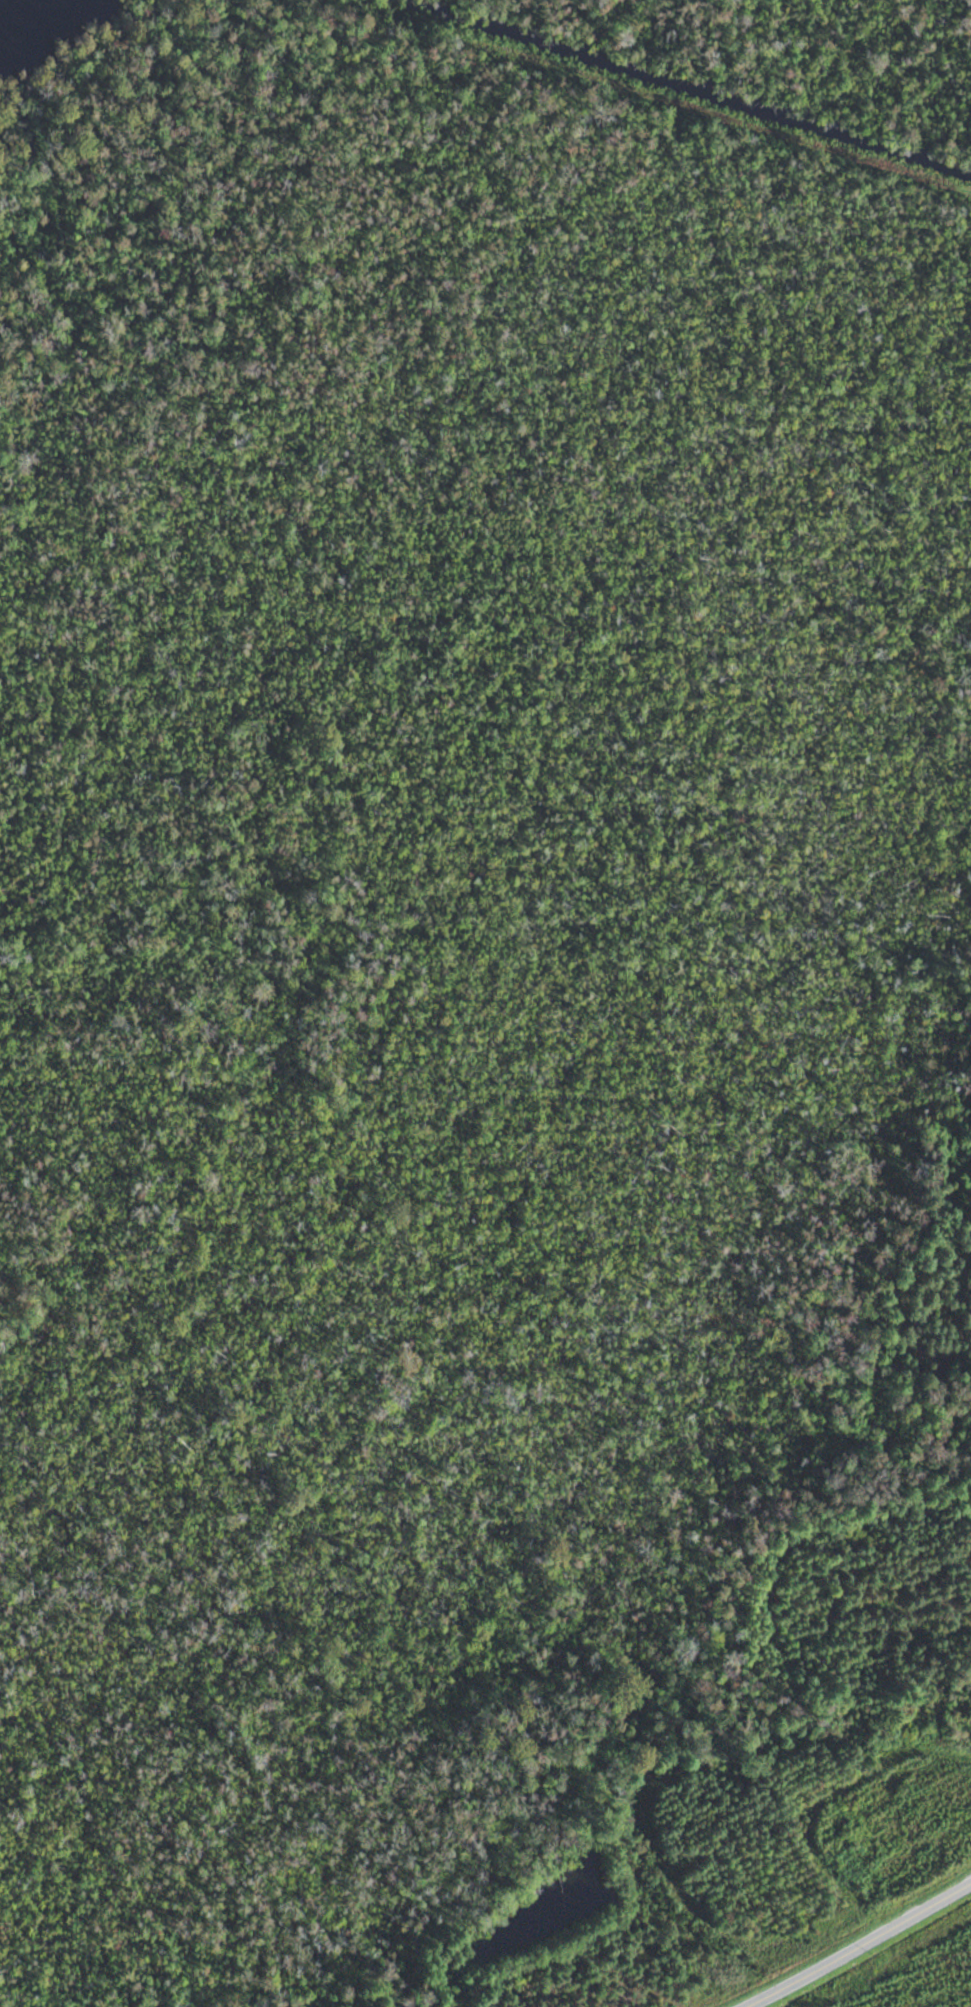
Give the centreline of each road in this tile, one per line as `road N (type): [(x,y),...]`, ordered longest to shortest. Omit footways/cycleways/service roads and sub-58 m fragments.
road 1 (secondary): [(970,1881),(734,2006)]

